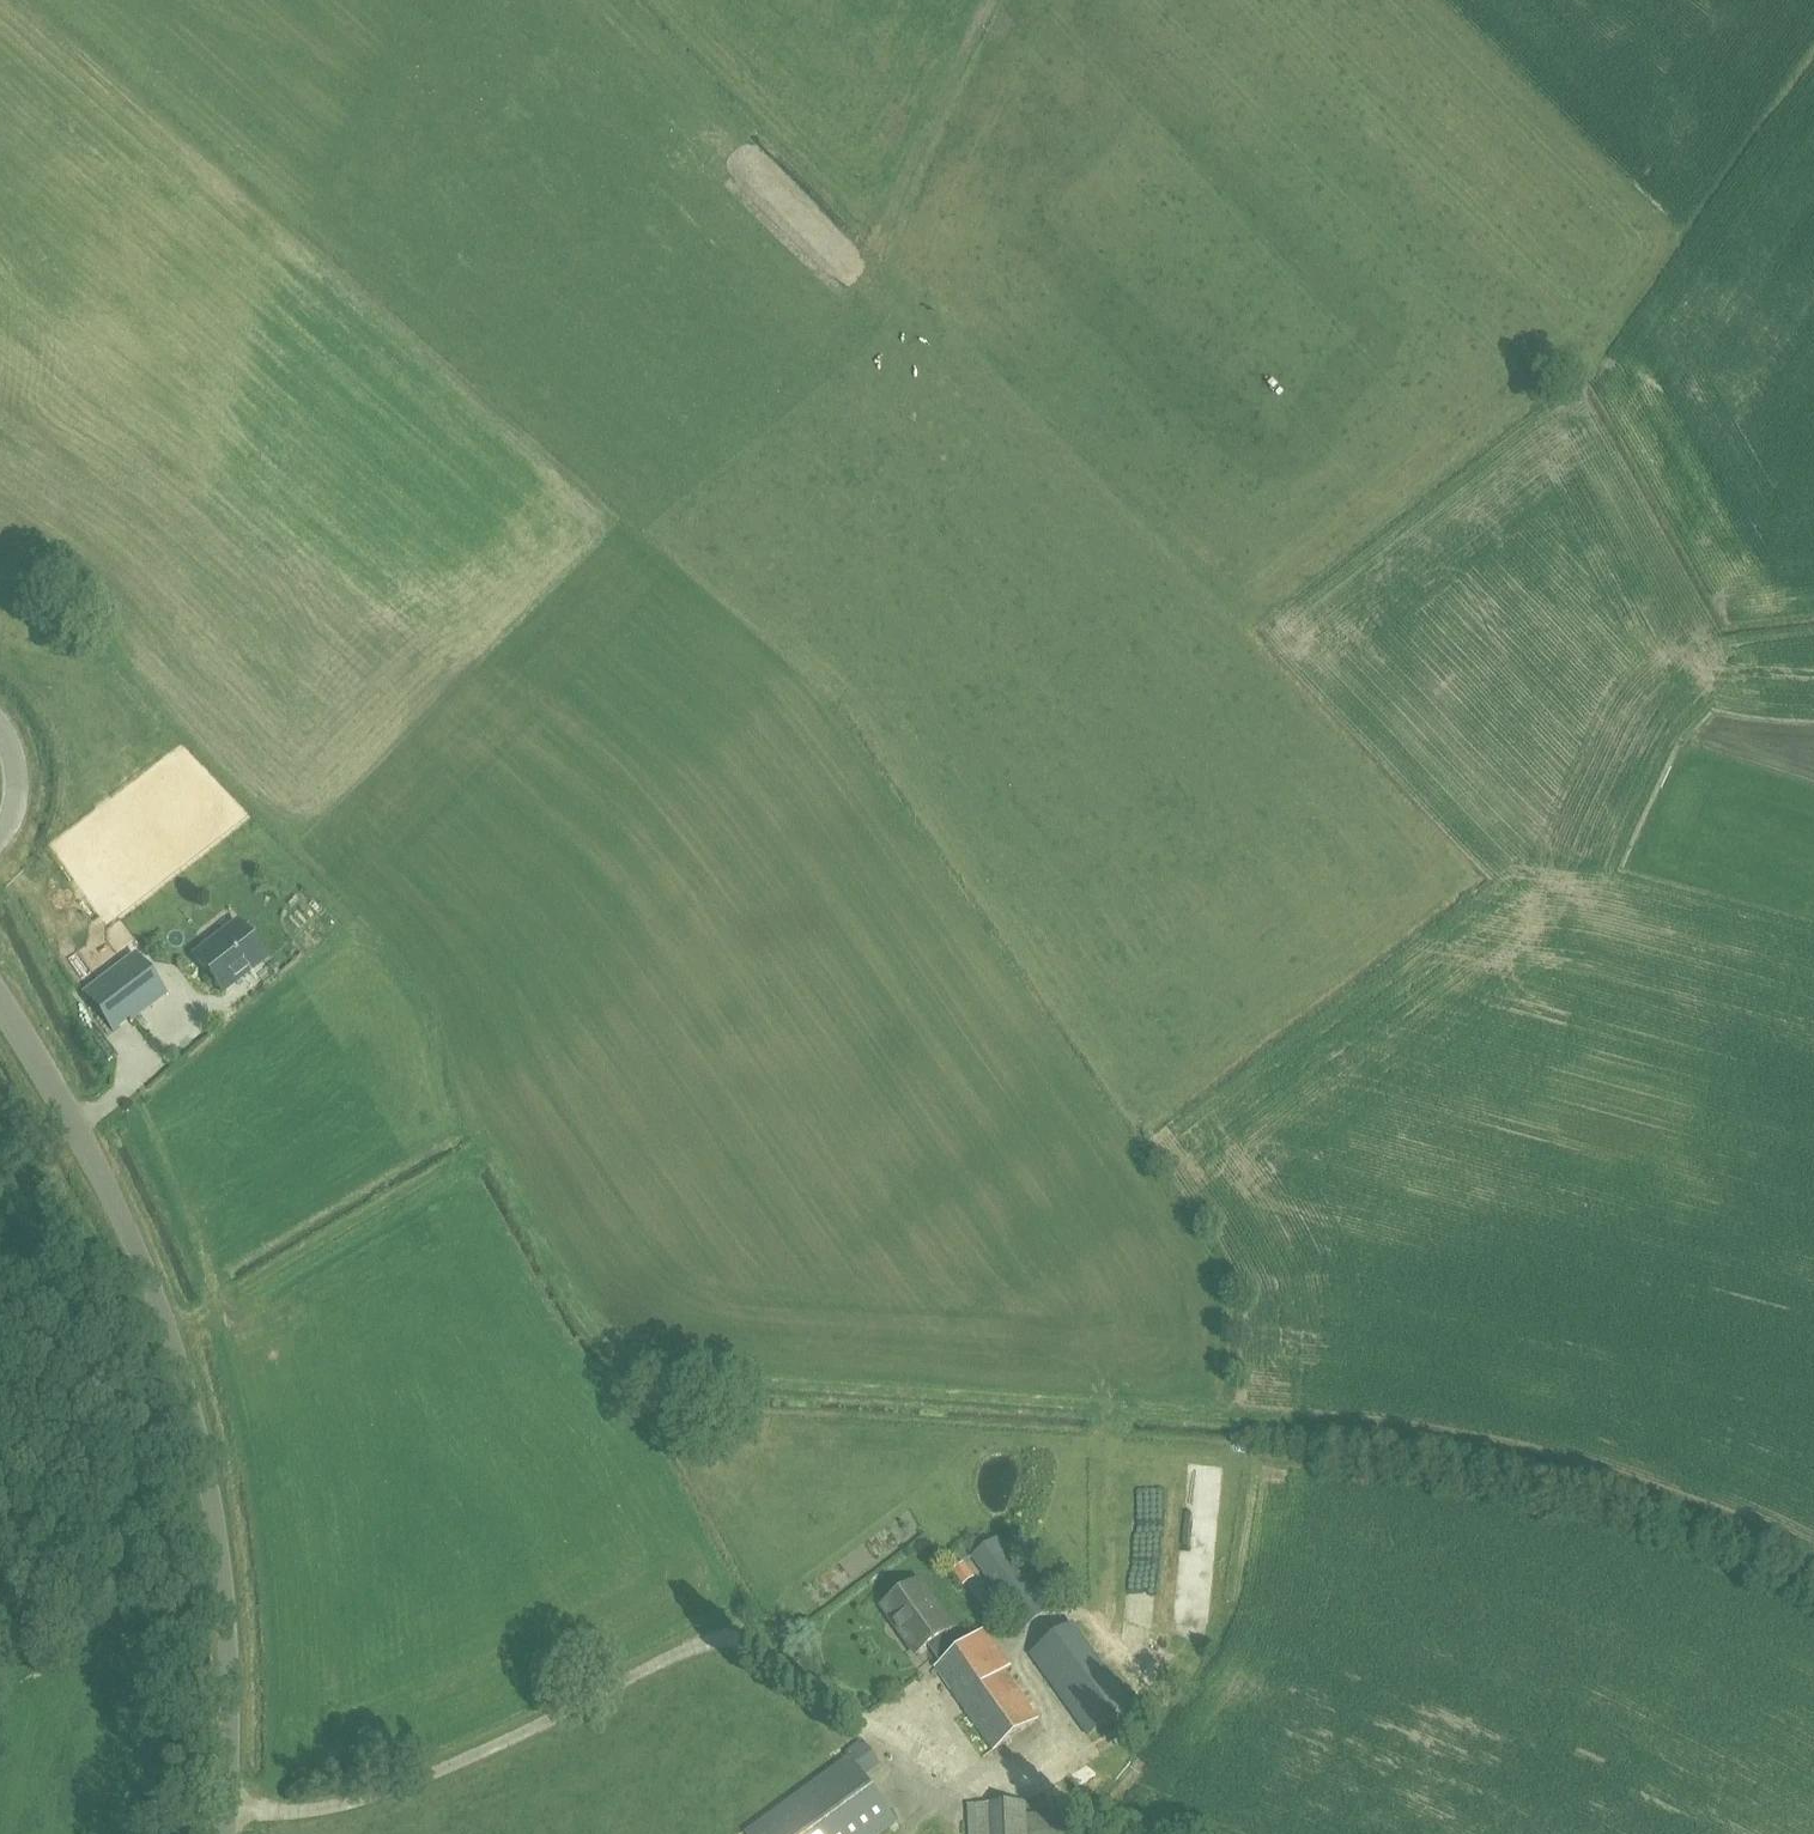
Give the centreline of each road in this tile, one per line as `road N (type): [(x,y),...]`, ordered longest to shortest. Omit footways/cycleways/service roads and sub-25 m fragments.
road 1 (unclassified): [(1054,1799),(866,1722),(768,1656),(725,1640),(689,1650),(475,1759),(336,1810),(233,1815)]
road 2 (unclassified): [(233,1815),(232,1618),(192,1382),(158,1278),(0,985)]

